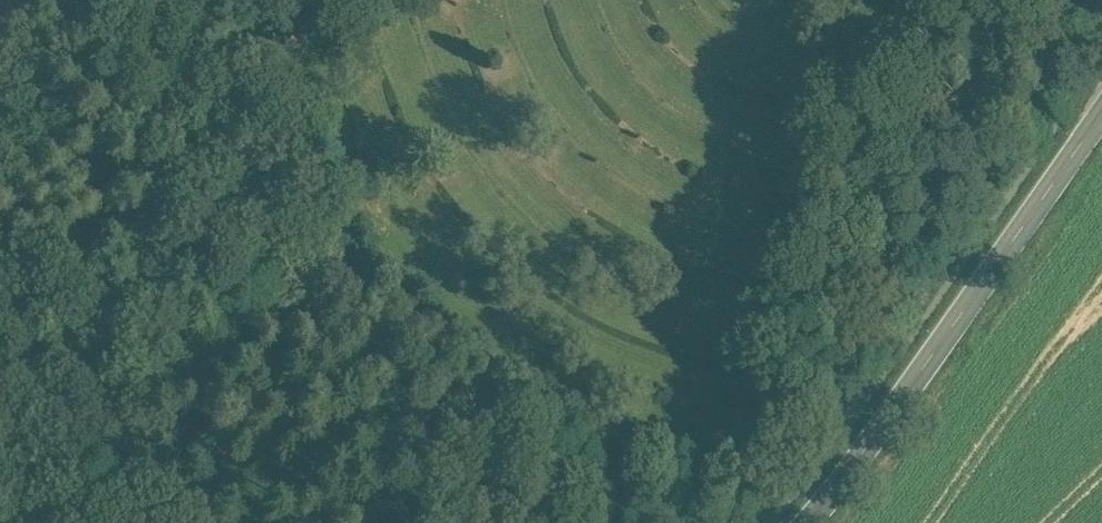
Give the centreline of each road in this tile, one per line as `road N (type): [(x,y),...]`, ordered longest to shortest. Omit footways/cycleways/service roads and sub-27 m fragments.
road 1 (secondary): [(801,522),(905,413),(1101,131)]

